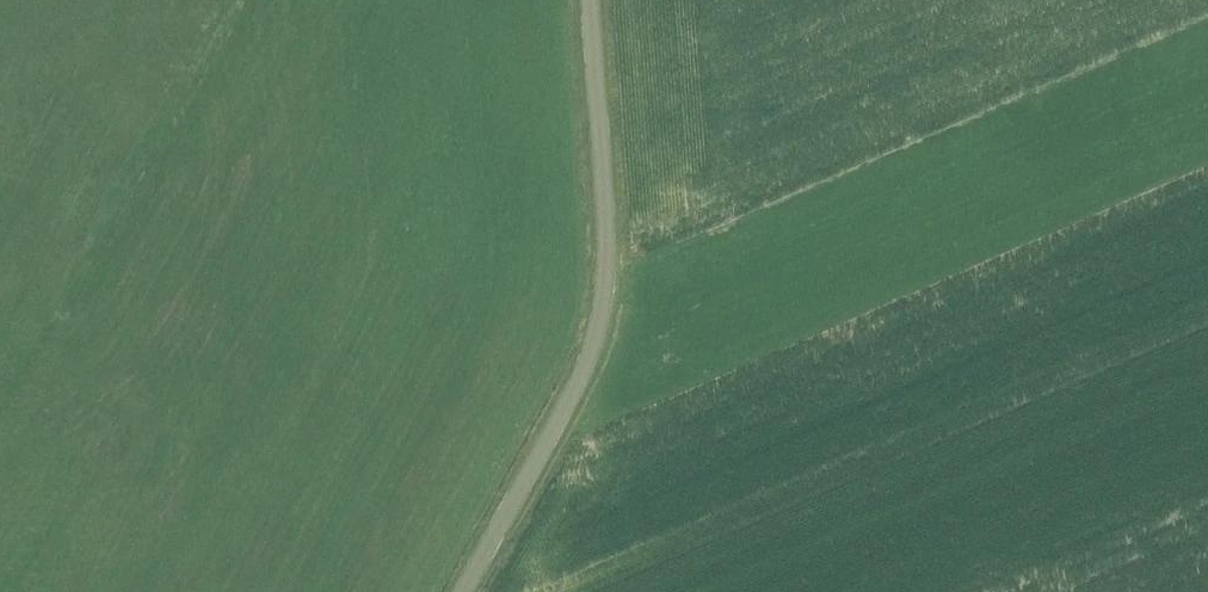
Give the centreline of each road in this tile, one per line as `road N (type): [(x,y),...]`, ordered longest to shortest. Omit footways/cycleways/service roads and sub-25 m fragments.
road 1 (unclassified): [(464,591),(562,422),(611,310),(592,0)]

